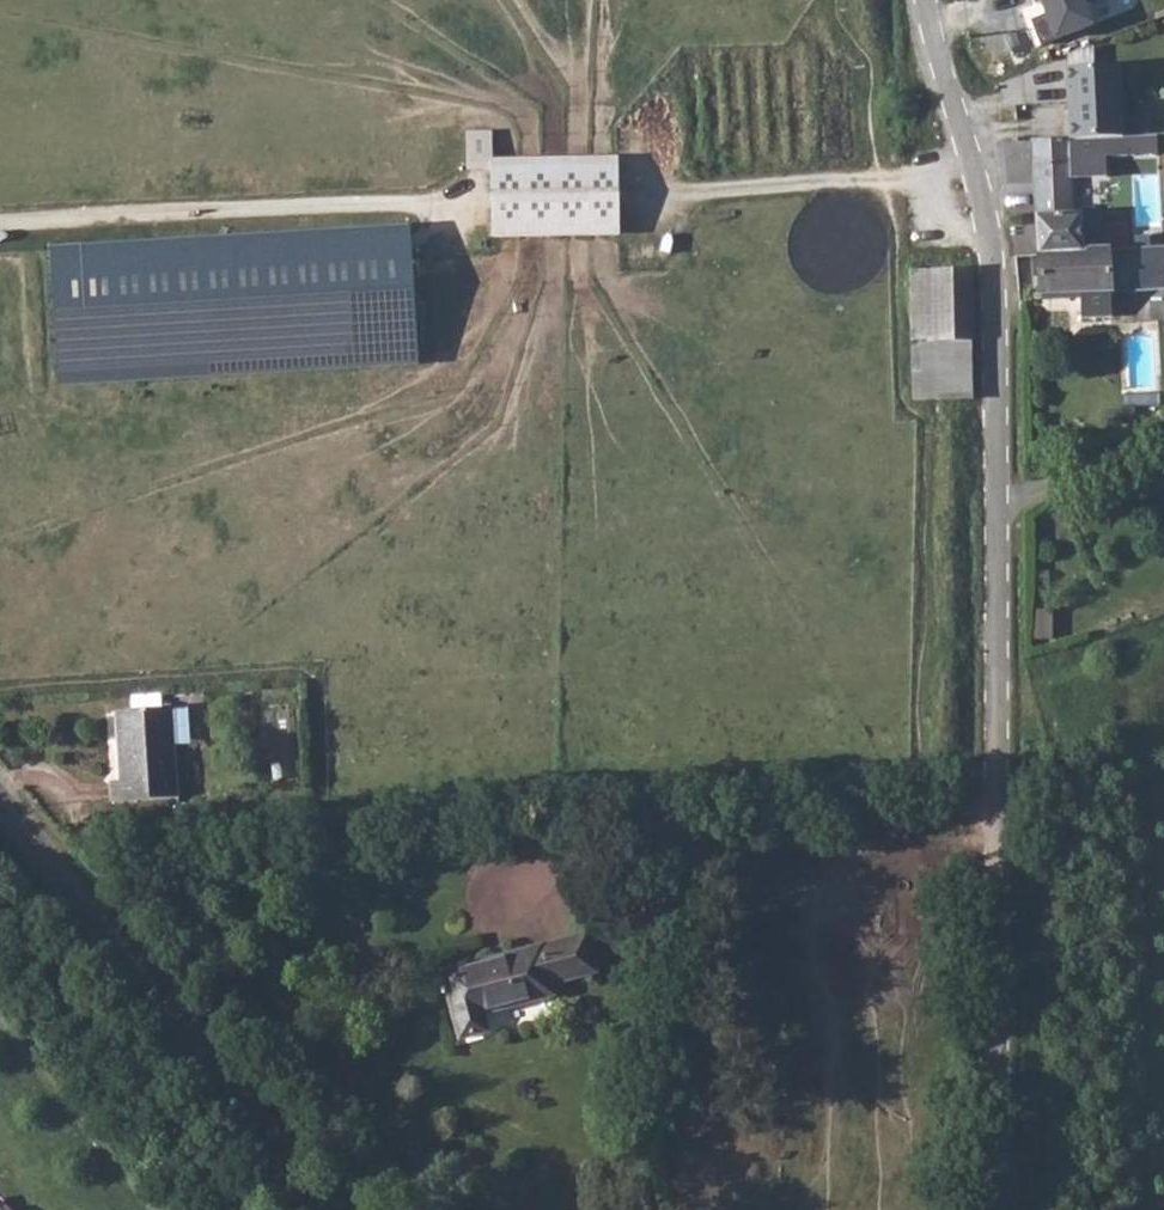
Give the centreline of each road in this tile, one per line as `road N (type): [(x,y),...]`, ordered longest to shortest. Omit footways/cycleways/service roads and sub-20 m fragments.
road 1 (residential): [(998,1209),(999,296),(934,0)]
road 2 (residential): [(322,1209),(0,811)]
road 3 (track): [(0,230),(464,198)]

